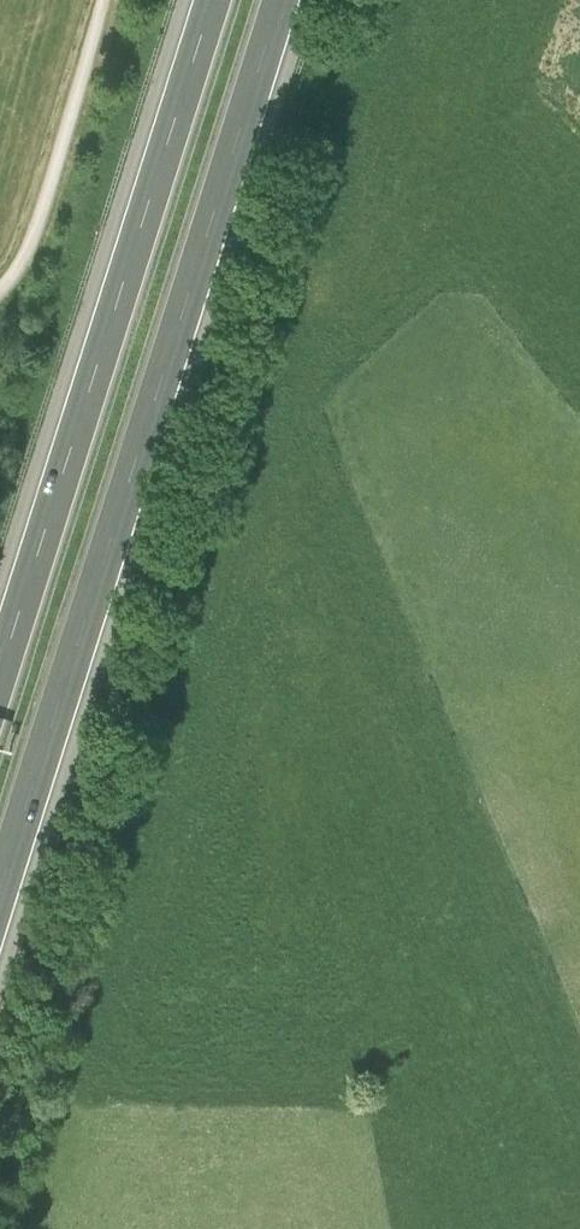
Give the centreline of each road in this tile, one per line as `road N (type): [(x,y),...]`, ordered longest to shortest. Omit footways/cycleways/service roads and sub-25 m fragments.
road 1 (motorway): [(0,892),(283,0)]
road 2 (motorway): [(213,0),(0,675)]
road 3 (track): [(109,0),(35,239),(0,299)]

